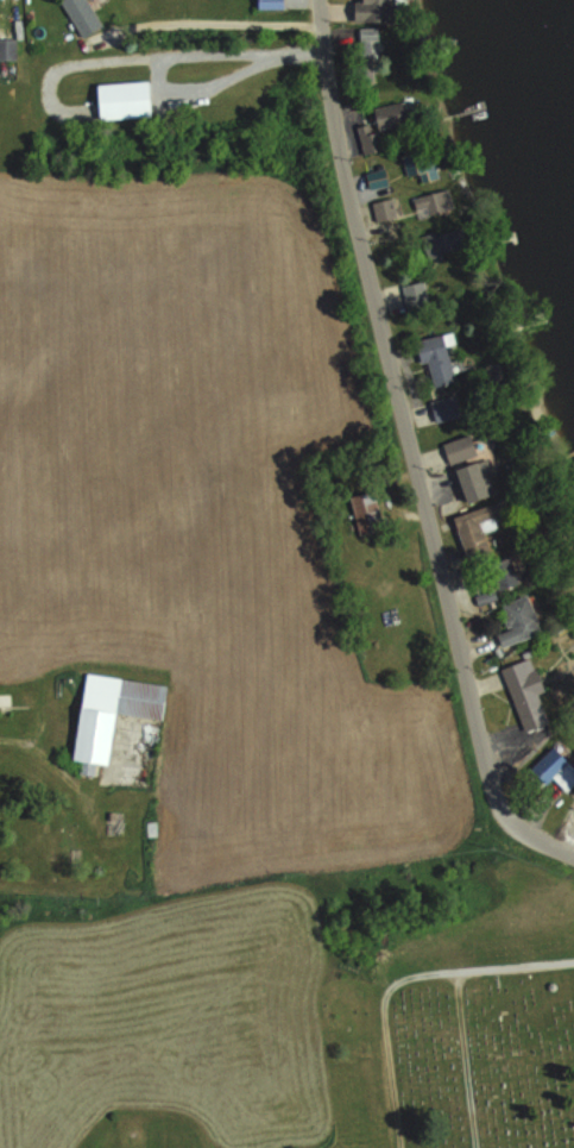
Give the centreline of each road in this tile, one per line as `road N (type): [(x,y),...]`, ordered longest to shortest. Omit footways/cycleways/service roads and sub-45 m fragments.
road 1 (residential): [(573,857),(532,840),(498,810),(329,114),(318,0)]

